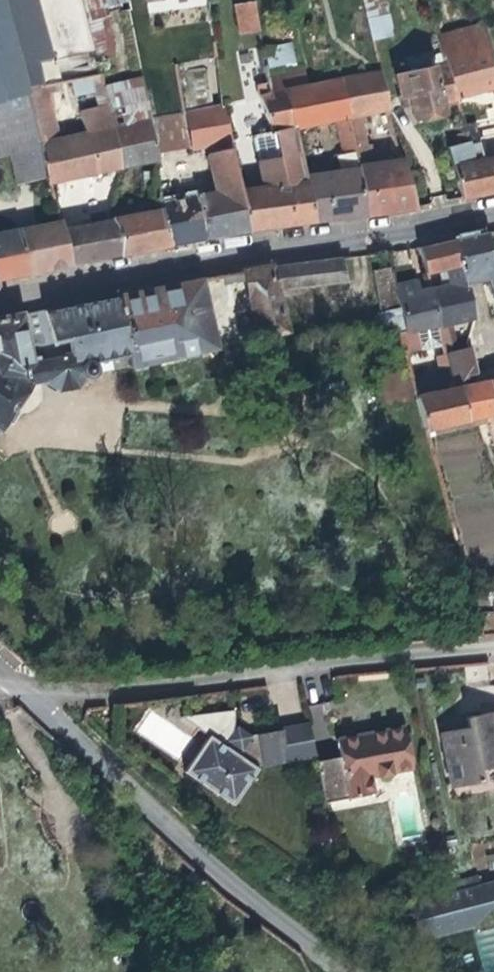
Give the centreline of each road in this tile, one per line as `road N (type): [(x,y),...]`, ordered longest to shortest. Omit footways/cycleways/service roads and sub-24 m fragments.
road 1 (tertiary): [(0,300),(493,211)]
road 2 (residential): [(20,690),(61,695),(493,648)]
road 3 (unclassified): [(348,971),(20,690)]

